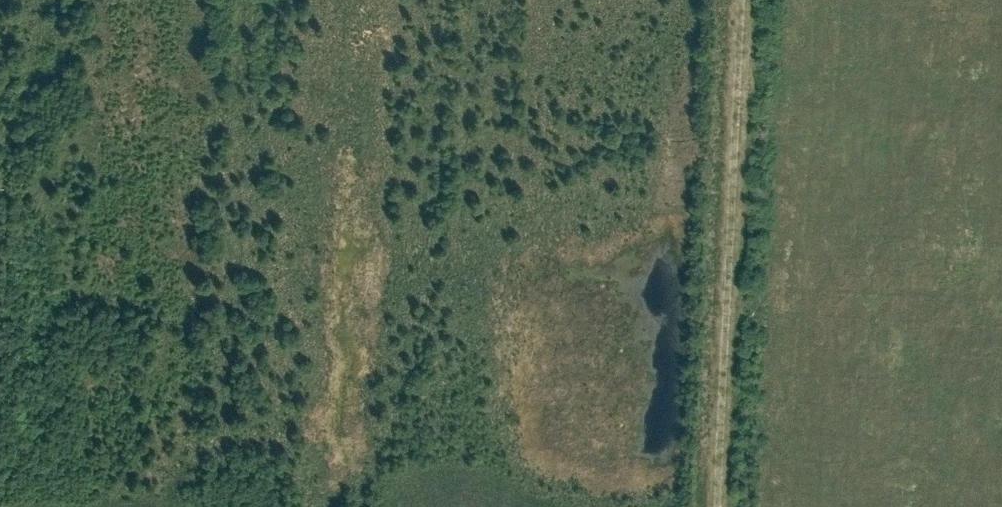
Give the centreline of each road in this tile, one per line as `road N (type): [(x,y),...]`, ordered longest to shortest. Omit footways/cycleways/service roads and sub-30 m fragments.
road 1 (track): [(717,506),(741,0)]

